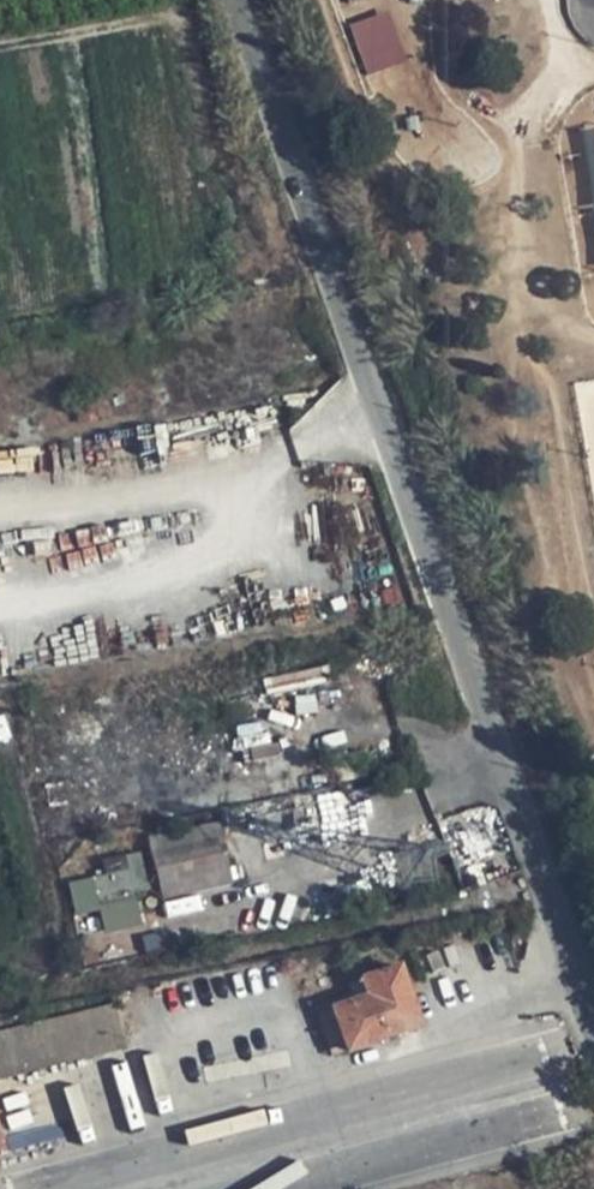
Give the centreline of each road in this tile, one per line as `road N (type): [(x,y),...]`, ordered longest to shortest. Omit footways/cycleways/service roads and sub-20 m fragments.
road 1 (unclassified): [(234,0),(593,1036)]

